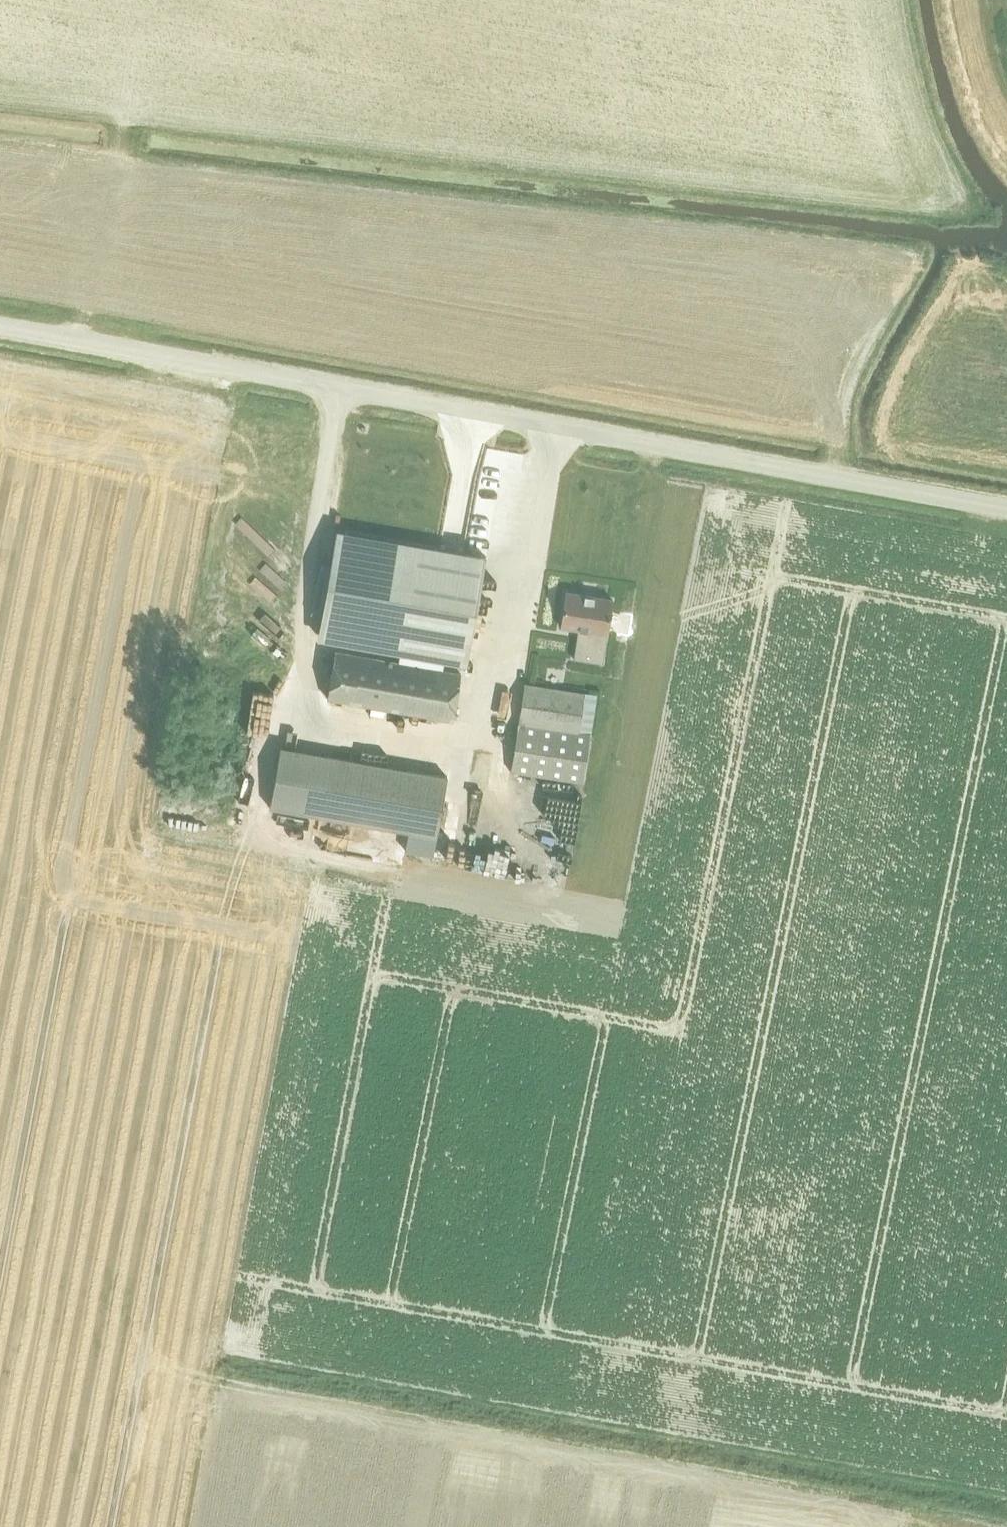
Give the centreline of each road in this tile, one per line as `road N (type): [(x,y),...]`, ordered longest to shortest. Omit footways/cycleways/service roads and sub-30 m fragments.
road 1 (unclassified): [(1006,509),(0,325)]

